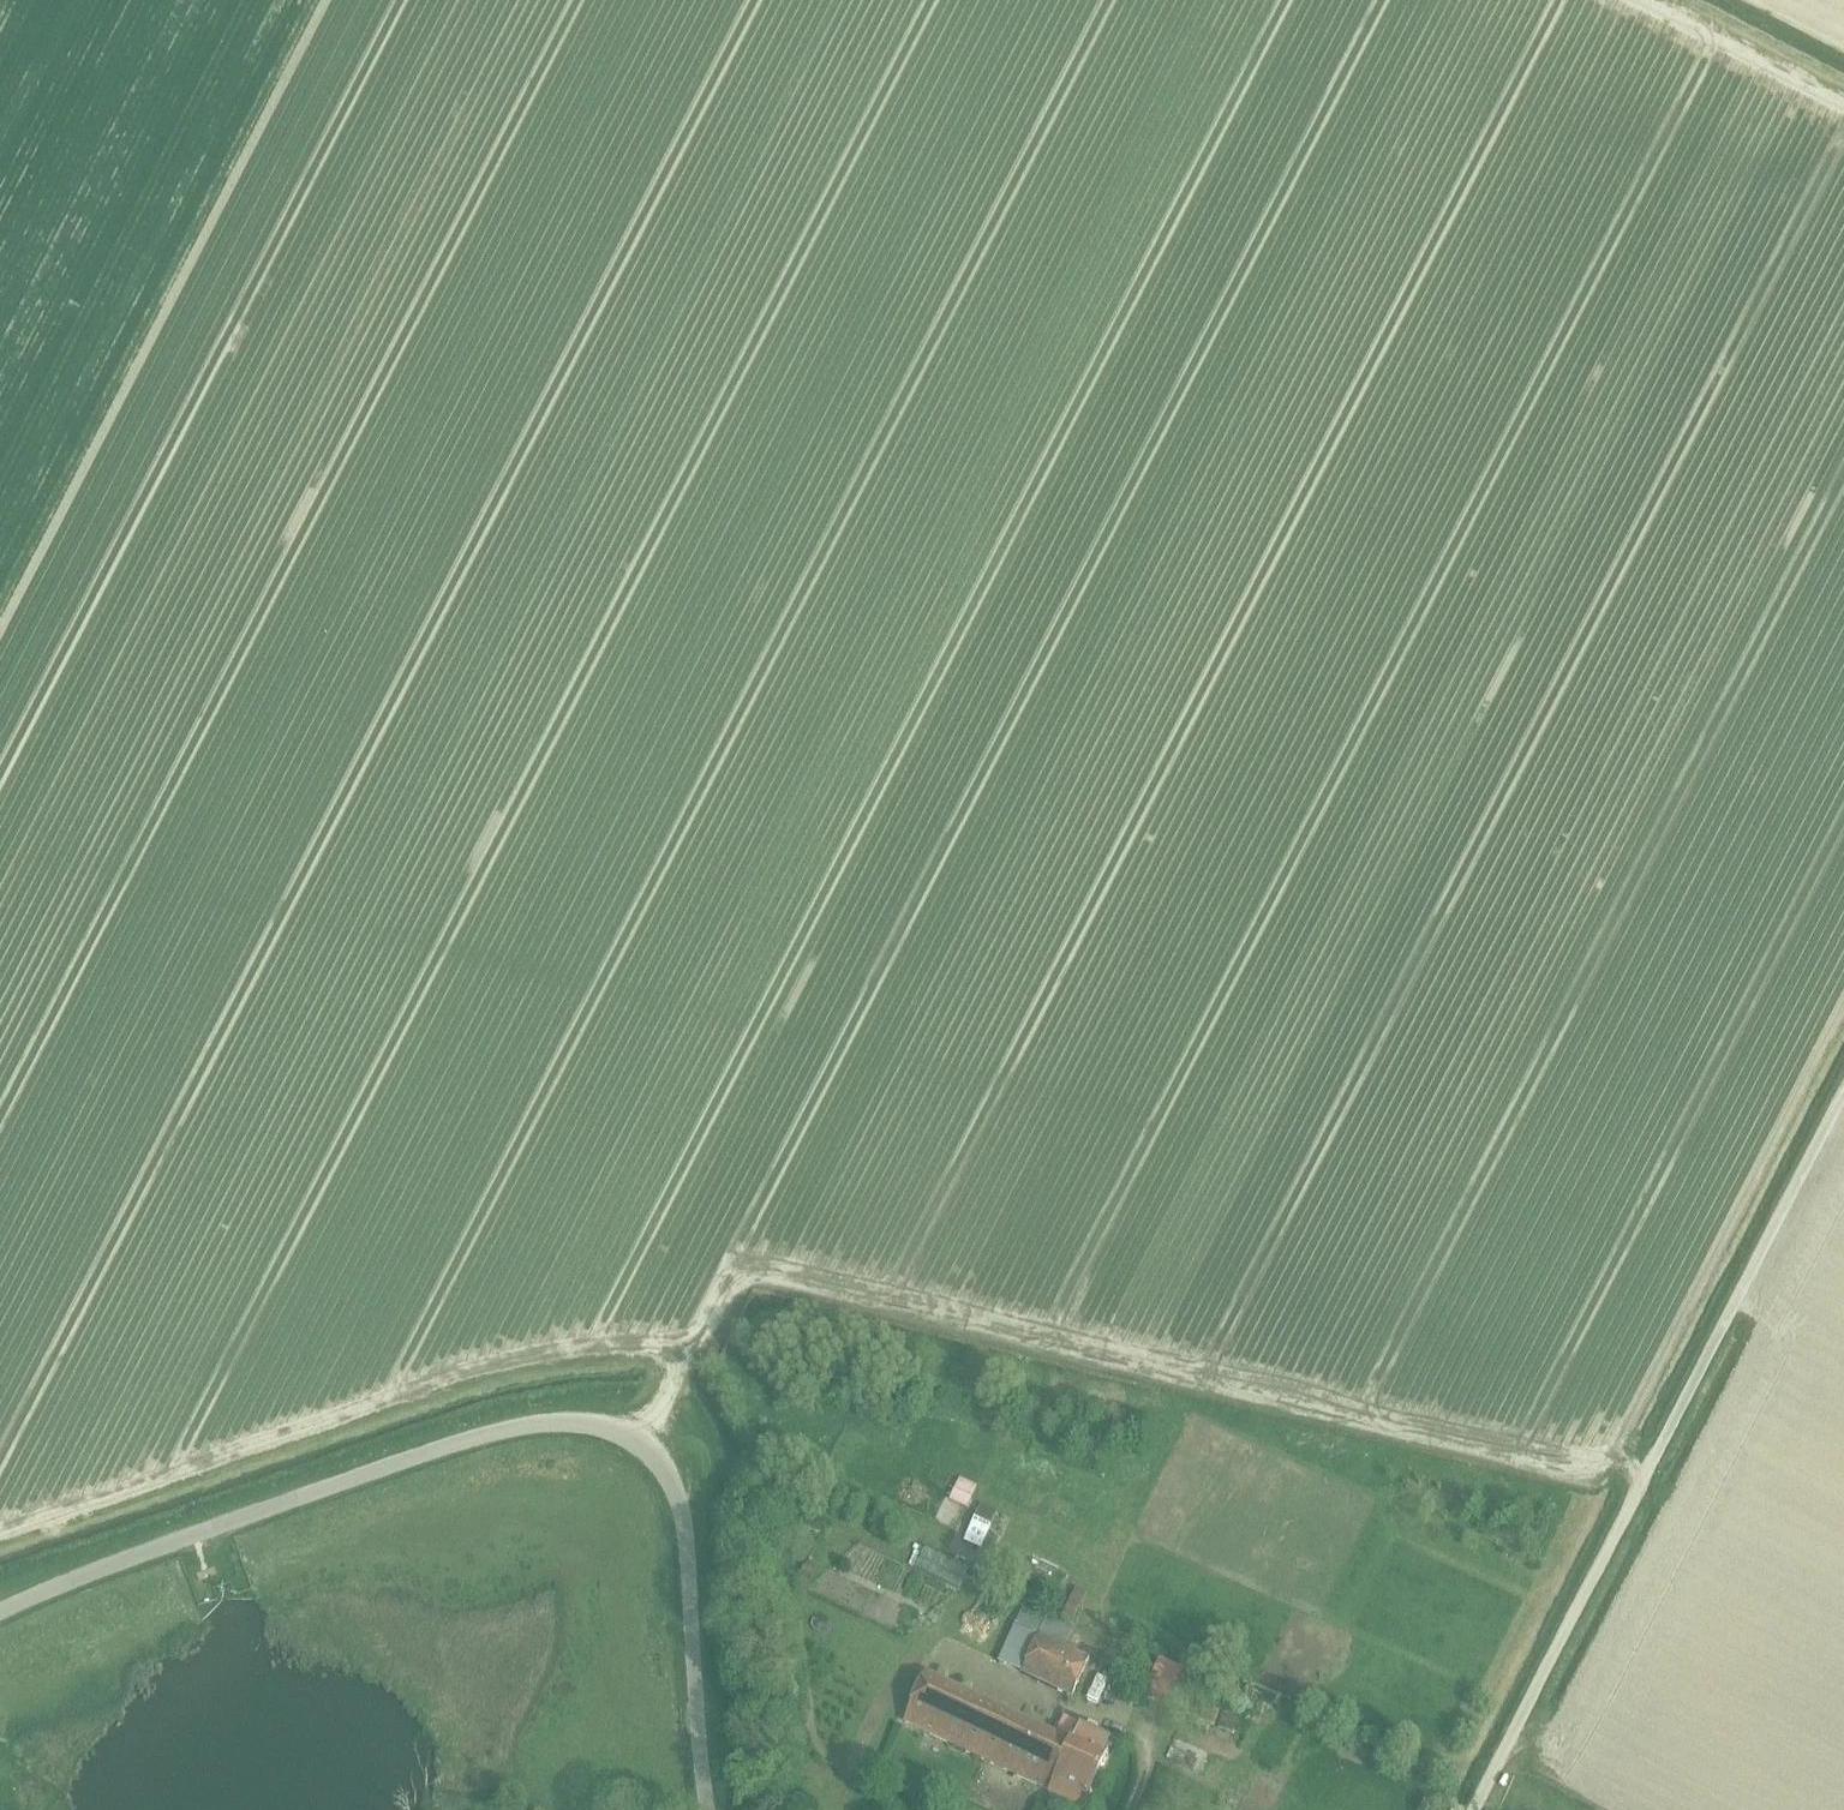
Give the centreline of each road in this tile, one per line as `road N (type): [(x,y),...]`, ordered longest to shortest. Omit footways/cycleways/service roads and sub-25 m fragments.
road 1 (unclassified): [(707,1809),(683,1515),(657,1460),(608,1428),(550,1423),(468,1438),(115,1563),(0,1612)]
road 2 (track): [(1472,1809),(1843,1089)]

